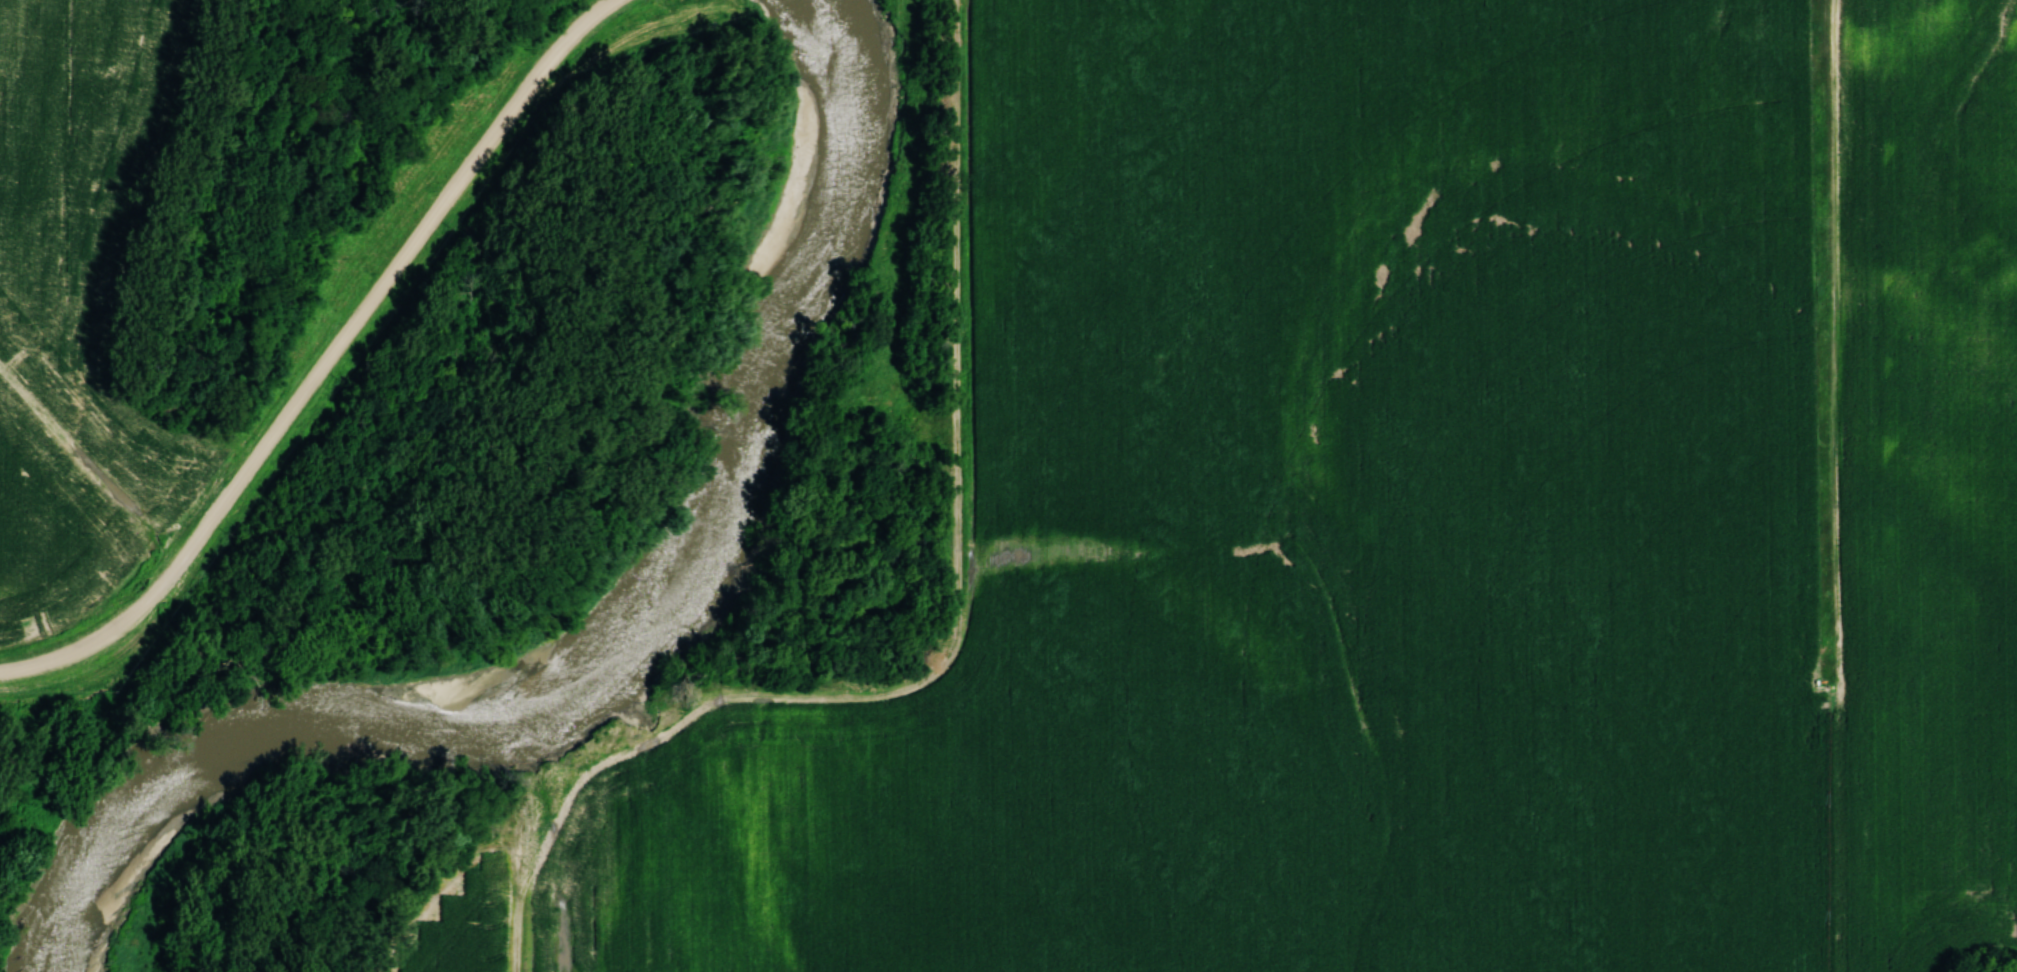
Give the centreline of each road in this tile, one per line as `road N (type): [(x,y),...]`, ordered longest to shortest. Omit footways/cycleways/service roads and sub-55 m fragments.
road 1 (residential): [(612,0),(562,48),(165,585),(67,655),(0,671)]

